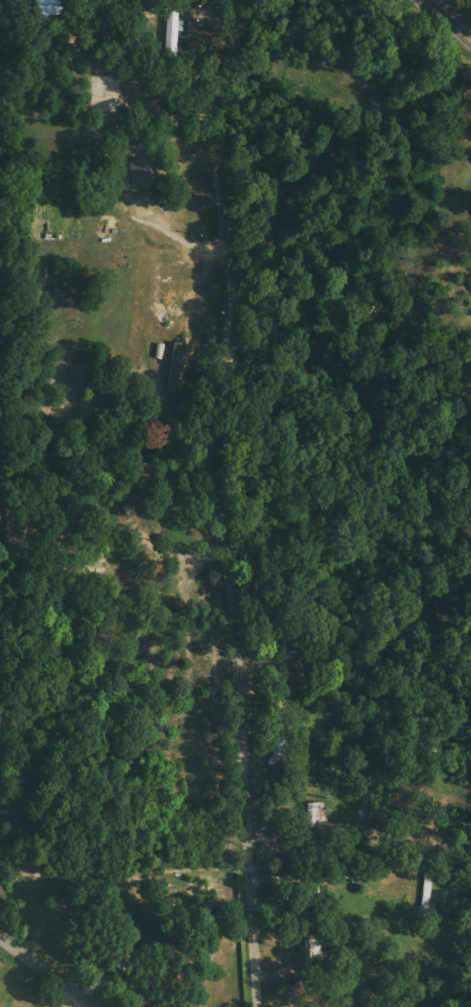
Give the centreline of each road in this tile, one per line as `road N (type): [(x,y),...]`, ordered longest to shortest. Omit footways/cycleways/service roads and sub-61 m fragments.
road 1 (residential): [(241,0),(230,226),(234,548),(258,1006)]

